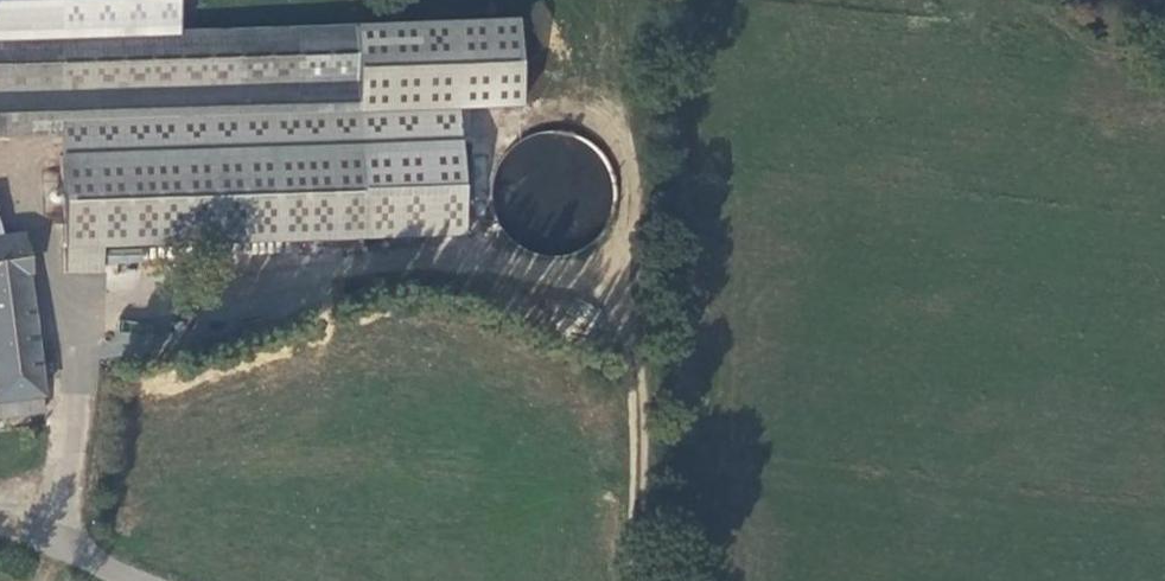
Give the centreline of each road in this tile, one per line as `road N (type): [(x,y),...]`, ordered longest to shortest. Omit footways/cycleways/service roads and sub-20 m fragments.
road 1 (residential): [(160,580),(3,525)]

